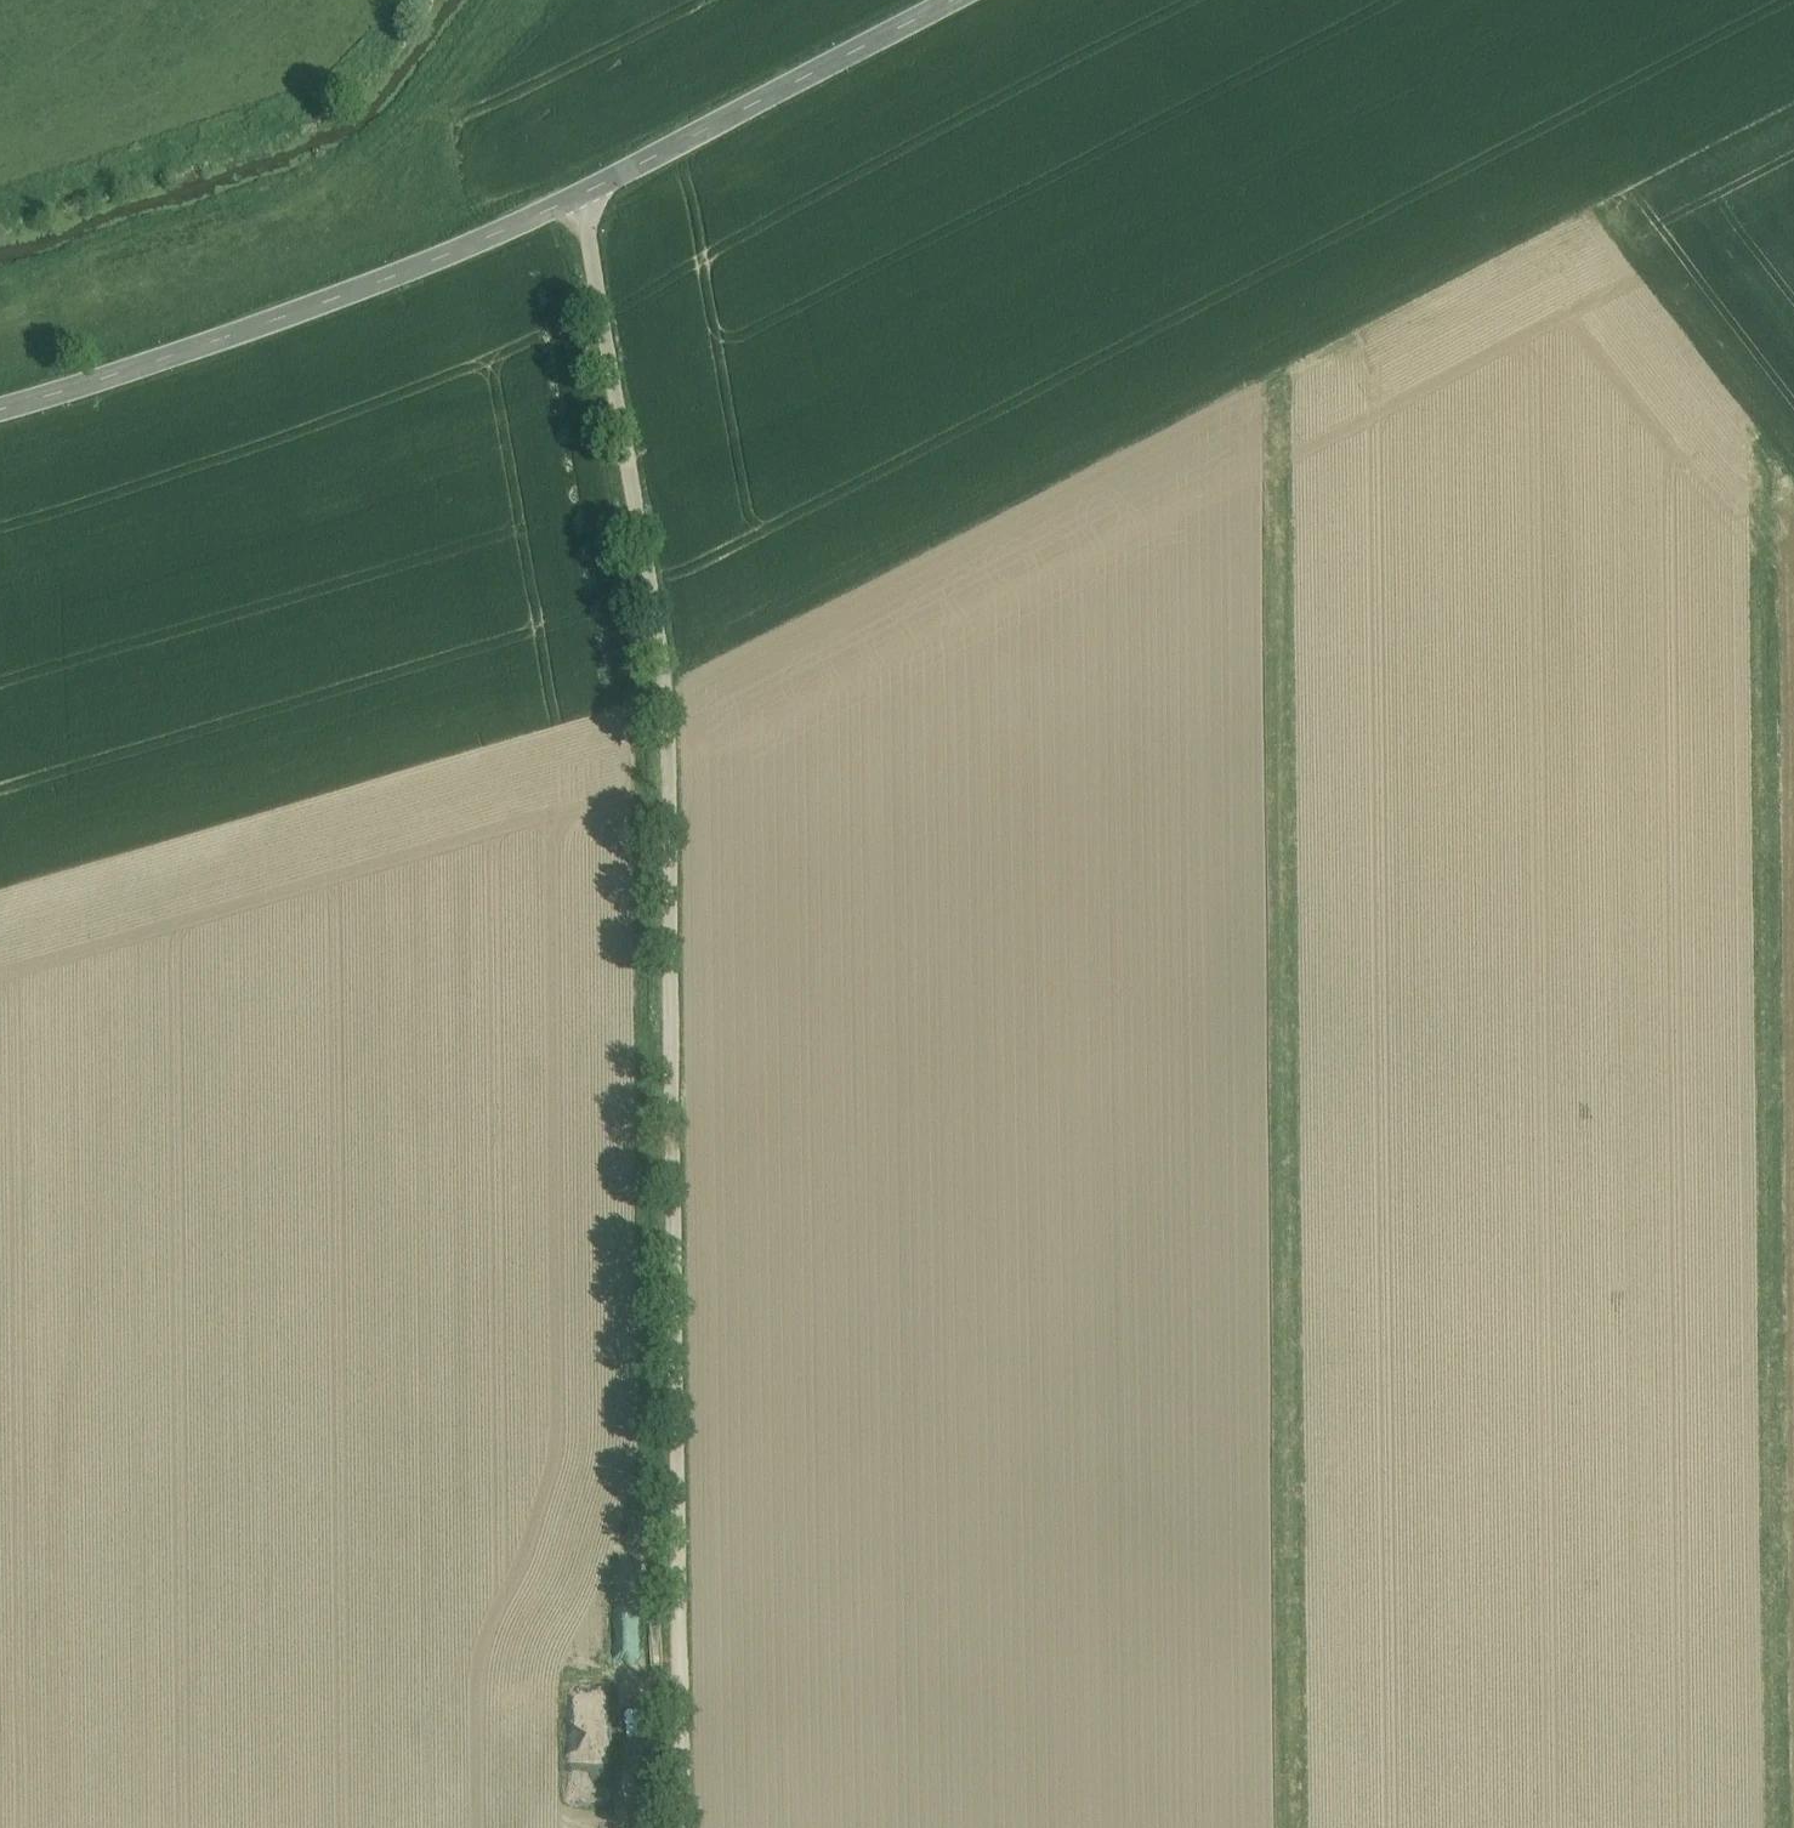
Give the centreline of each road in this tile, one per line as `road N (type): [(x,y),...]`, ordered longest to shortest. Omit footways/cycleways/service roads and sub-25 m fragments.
road 1 (track): [(582,195),(665,701),(683,1827)]
road 2 (tertiary): [(0,409),(467,247),(955,0)]

